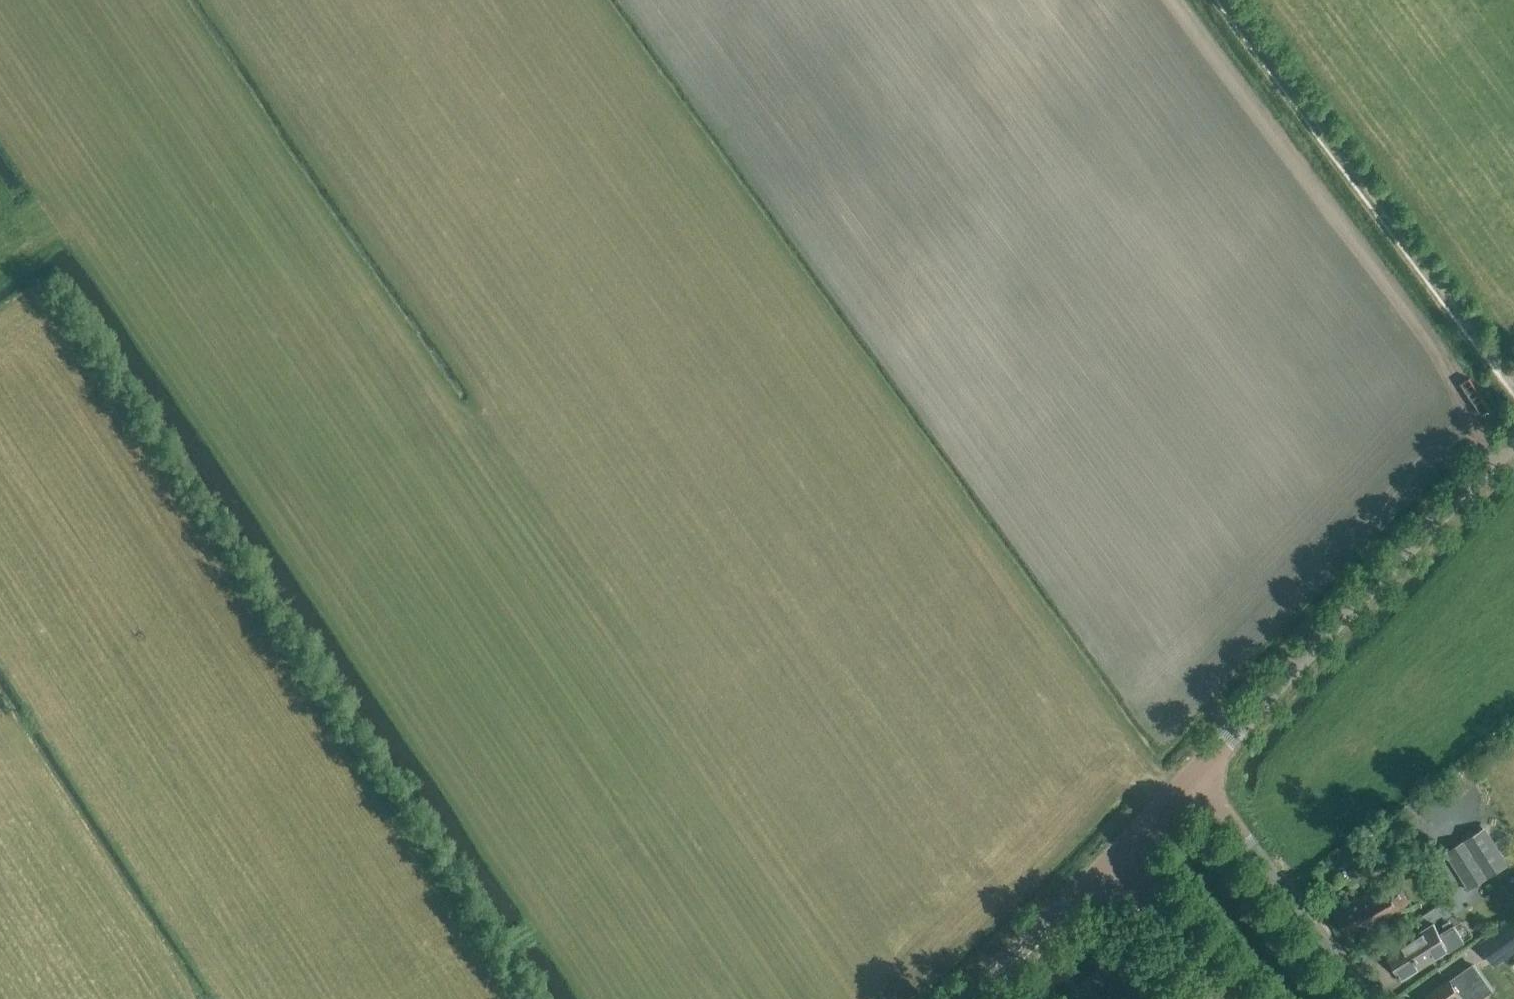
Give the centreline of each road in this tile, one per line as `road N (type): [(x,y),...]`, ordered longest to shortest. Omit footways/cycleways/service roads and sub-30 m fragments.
road 1 (track): [(1229,0),(1513,377)]
road 2 (unclassified): [(1193,771),(1513,443)]
road 3 (unclassified): [(1360,998),(1193,771)]
road 4 (tertiary): [(958,998),(1110,848)]
road 5 (tertiary): [(1229,979),(1110,848)]

